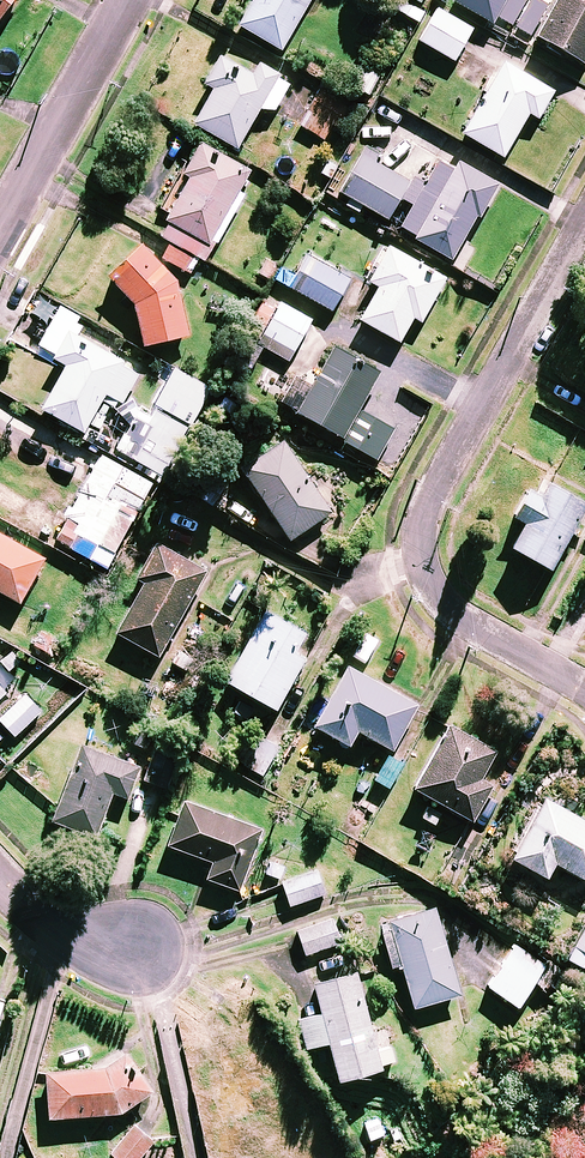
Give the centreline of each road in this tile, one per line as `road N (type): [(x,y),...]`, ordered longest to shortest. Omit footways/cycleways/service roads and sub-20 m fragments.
road 1 (residential): [(584,679),(434,588),(414,538),(453,446),(584,219)]
road 2 (residential): [(0,230),(128,0)]
road 3 (track): [(197,1157),(165,1015),(127,936)]
road 4 (residential): [(127,936),(15,901),(0,884)]

